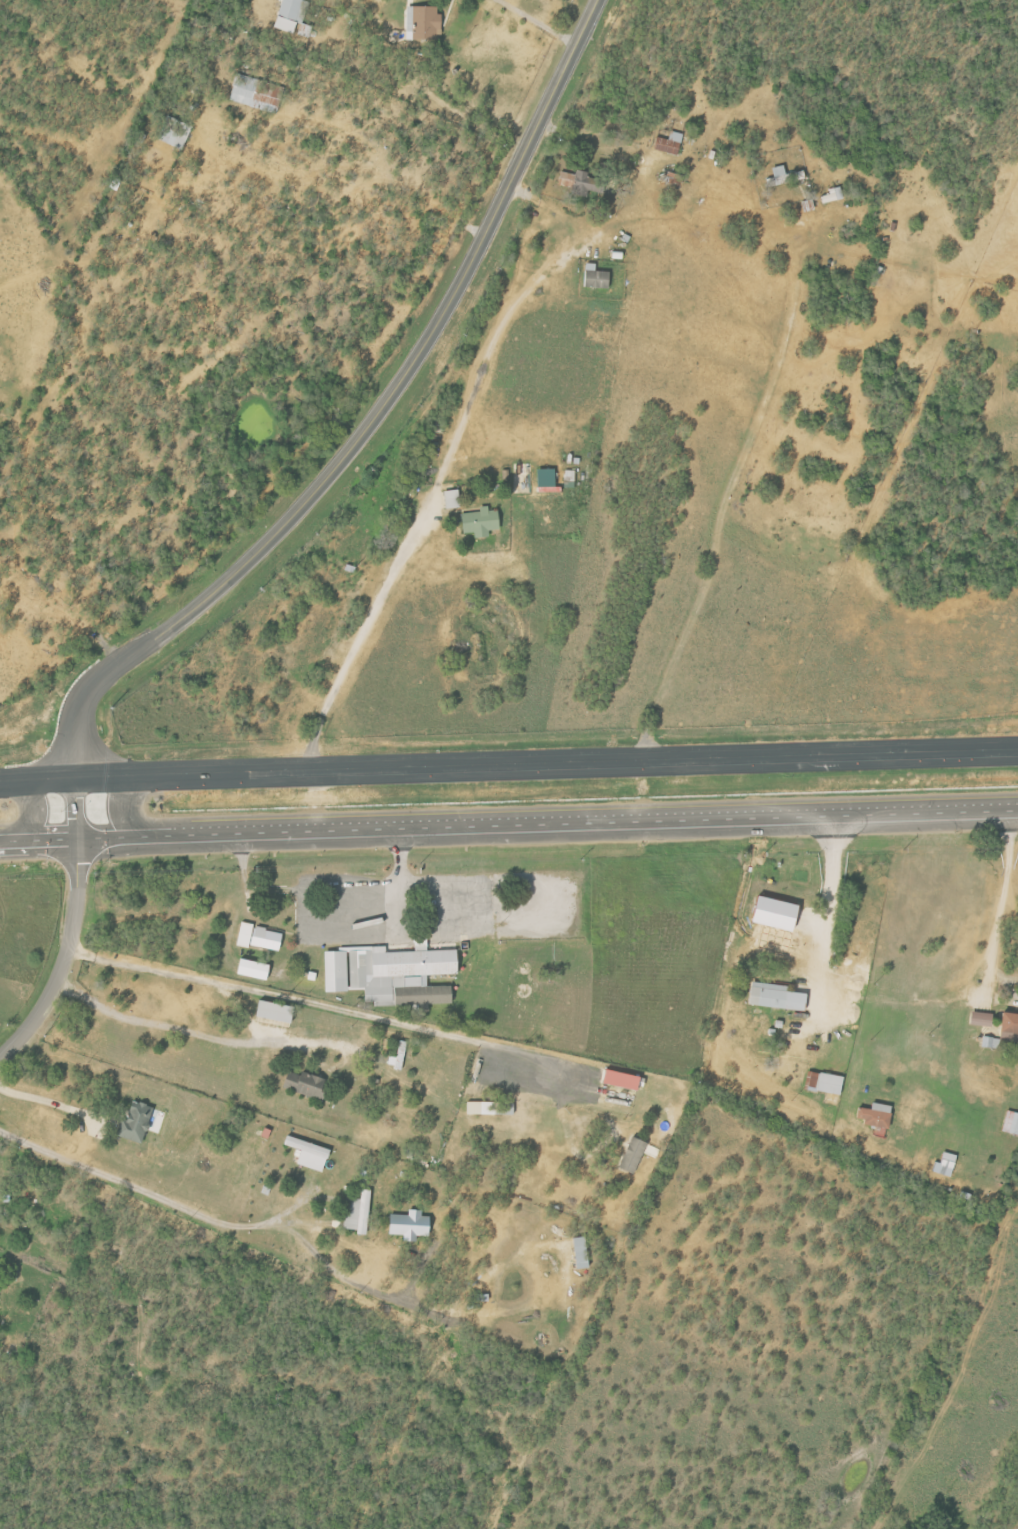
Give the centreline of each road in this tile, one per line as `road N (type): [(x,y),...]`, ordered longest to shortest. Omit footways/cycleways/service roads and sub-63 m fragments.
road 1 (tertiary): [(76,838),(73,719),(80,700),(260,553),(384,409),(460,290),(599,0)]
road 2 (trunk): [(1017,750),(0,783)]
road 3 (trunk): [(144,834),(1017,809)]
road 4 (residential): [(0,1058),(36,1023),(61,979),(74,932),(76,838)]

